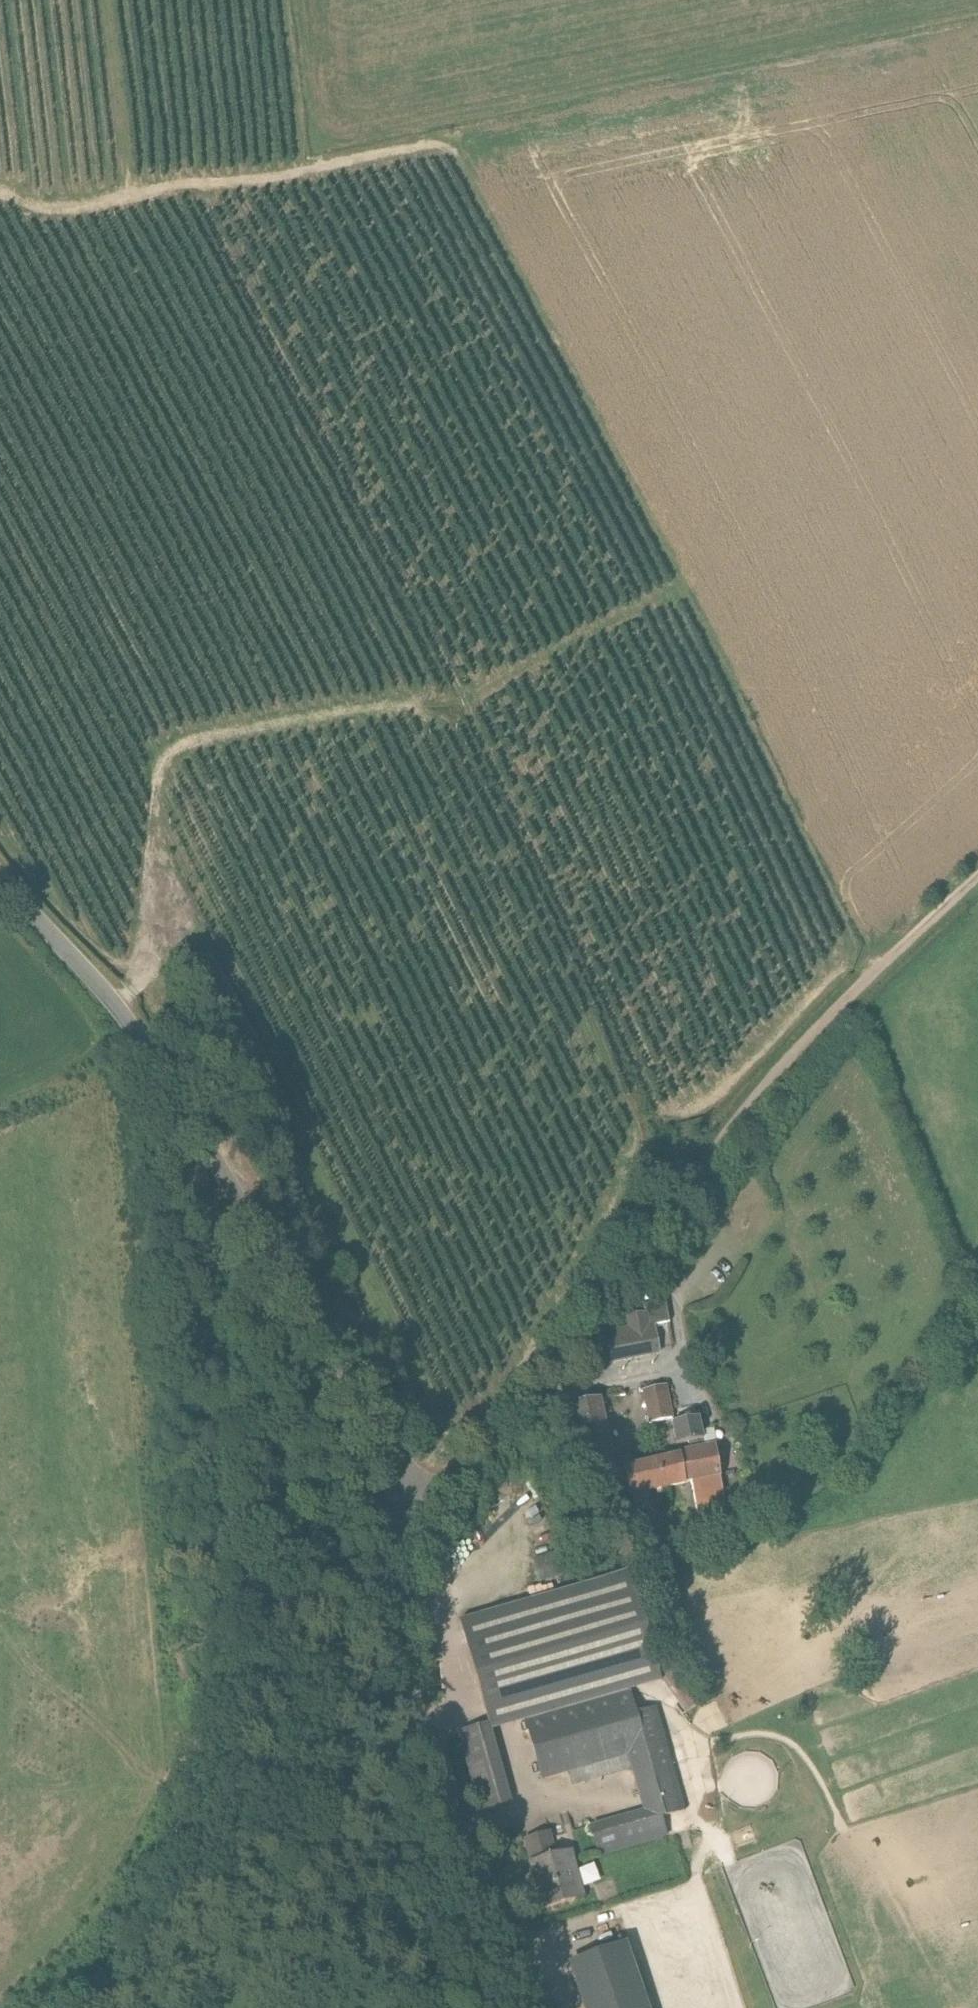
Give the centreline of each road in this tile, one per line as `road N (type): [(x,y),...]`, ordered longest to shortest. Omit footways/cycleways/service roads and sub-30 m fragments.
road 1 (unclassified): [(407,1496),(396,1455),(360,1393),(143,1042),(0,877)]
road 2 (track): [(529,1409),(661,1223),(801,1051),(977,876)]
road 3 (unclassified): [(70,2007),(120,1950),(170,1867),(224,1668),(247,1617),(314,1549),(407,1496)]
road 4 (unclassified): [(525,2007),(413,1707),(399,1618),(407,1496)]
road 5 (track): [(487,1911),(398,2007)]

